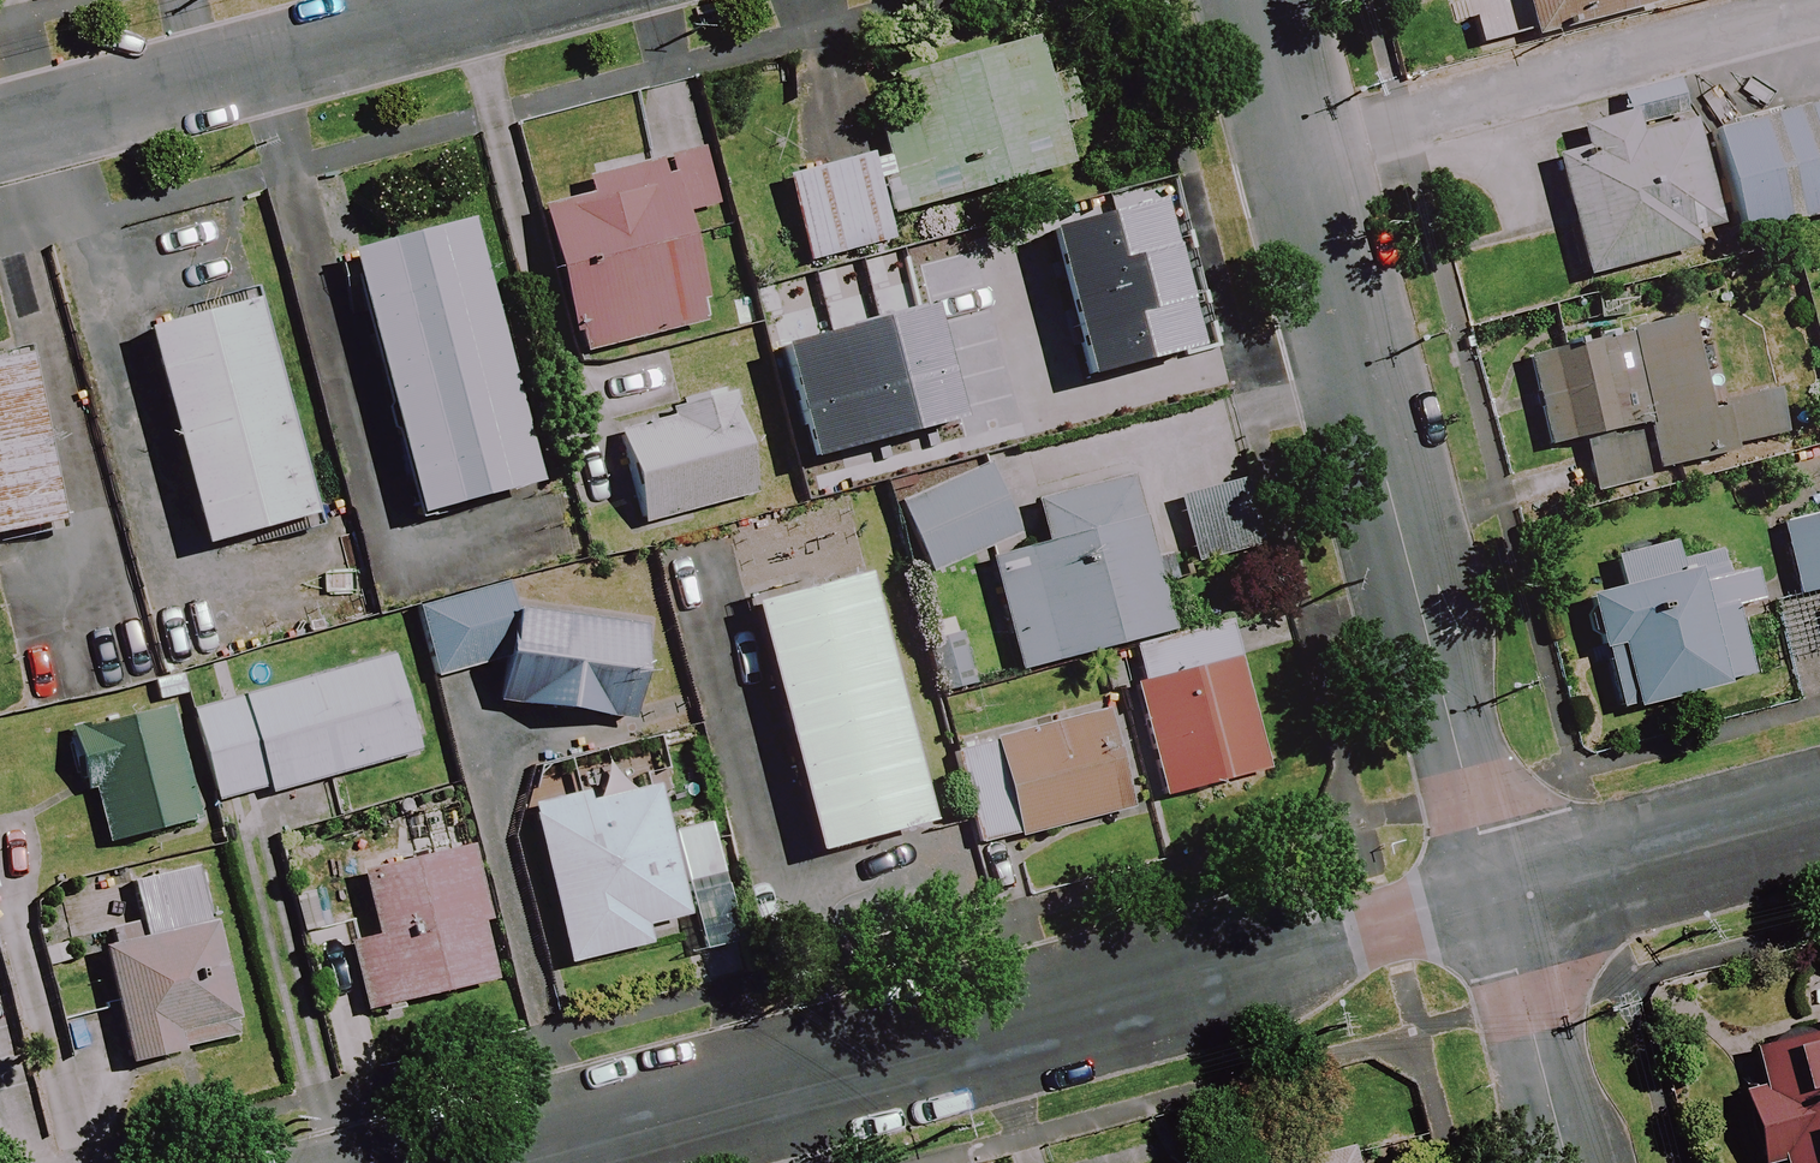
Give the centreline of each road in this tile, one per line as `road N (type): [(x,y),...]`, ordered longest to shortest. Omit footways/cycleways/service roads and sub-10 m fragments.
road 1 (residential): [(509,1162),(1500,903)]
road 2 (residential): [(1500,903),(1254,0)]
road 3 (residential): [(506,0),(0,134)]
road 4 (residential): [(1500,903),(1819,820)]
road 5 (residential): [(1567,1162),(1500,903)]

